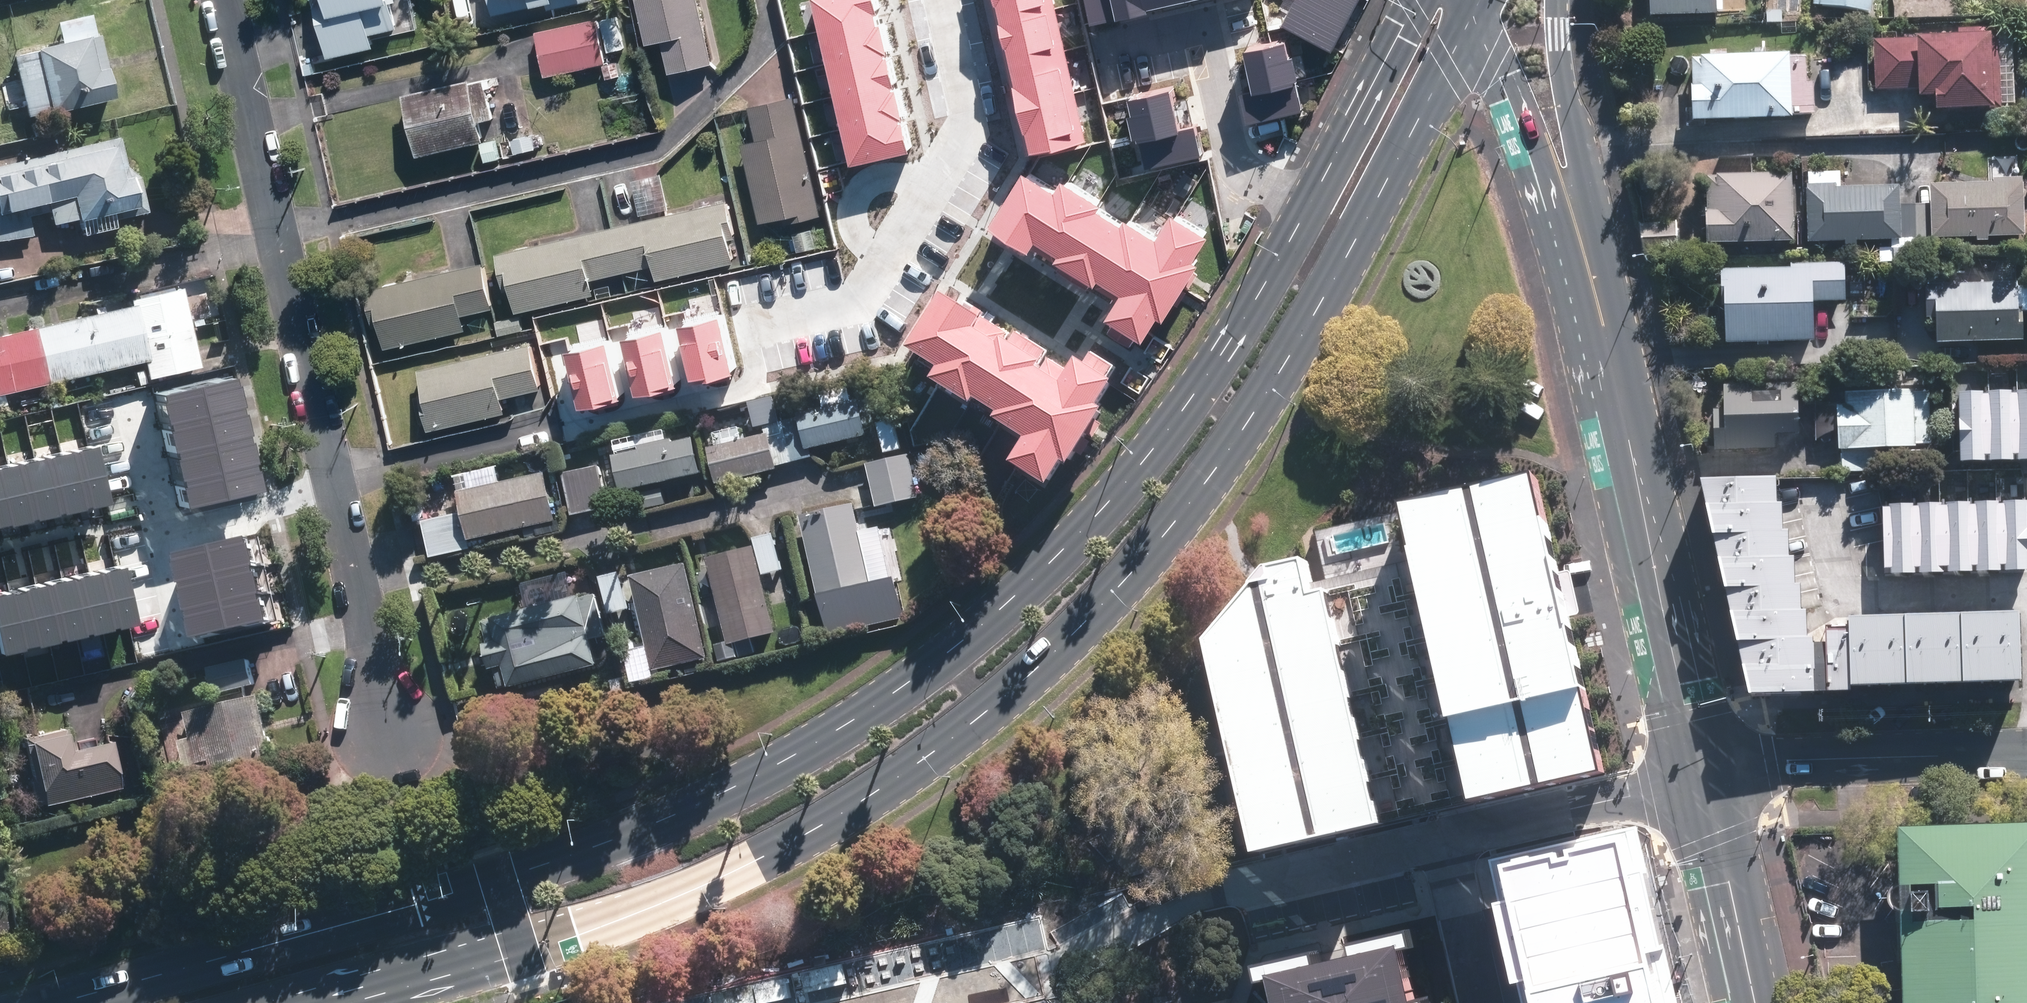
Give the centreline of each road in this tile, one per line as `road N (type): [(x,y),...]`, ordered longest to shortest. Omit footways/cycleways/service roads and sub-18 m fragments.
road 1 (primary): [(61,1002),(588,848),(798,756),(880,703),(1034,578),(1121,490),(1207,376),(1291,236),(1412,0)]
road 2 (primary): [(1479,9),(1272,385),(1186,508),(1035,670),(938,748),(763,859),(606,927),(349,1002)]
road 3 (residential): [(388,741),(225,0)]
road 4 (secondary): [(1711,767),(1599,274)]
road 5 (residential): [(1350,858),(1711,767)]
road 6 (residential): [(1711,767),(2026,754)]
road 7 (secondary): [(1599,274),(1479,9)]
road 8 (secondary): [(1560,0),(1599,274)]
road 9 (secondary): [(1763,1002),(1711,767)]
road 10 (residential): [(933,177),(968,118),(942,0)]
road 11 (residential): [(762,325),(852,303),(887,251)]
road 12 (residential): [(933,177),(894,168),(870,182),(861,221),(887,251)]

